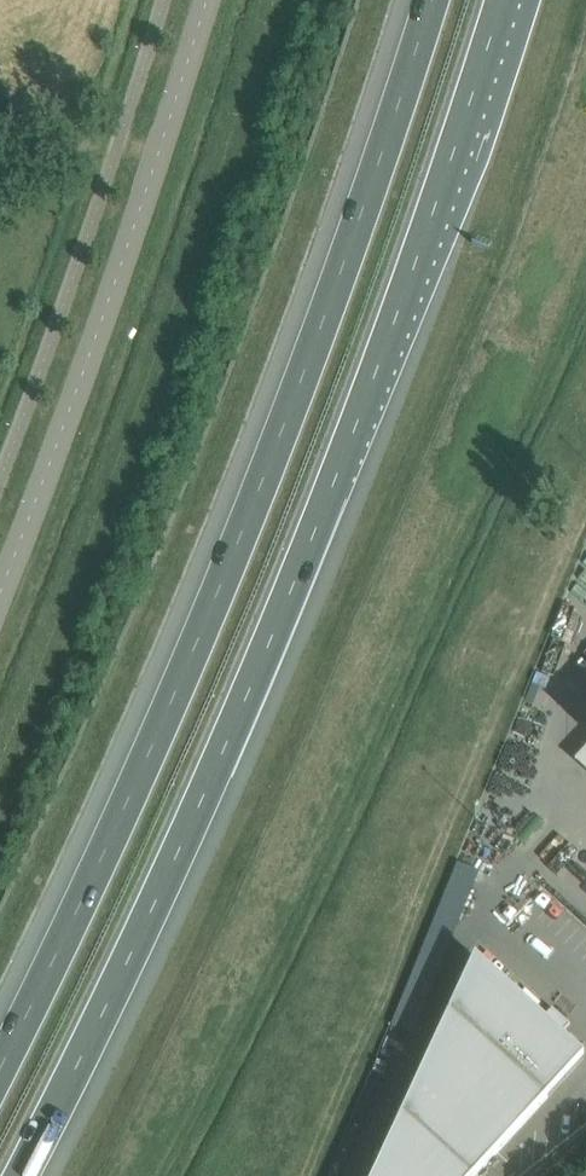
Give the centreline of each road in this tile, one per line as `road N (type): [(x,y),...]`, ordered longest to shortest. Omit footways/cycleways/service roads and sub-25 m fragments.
road 1 (motorway): [(23,1175),(246,704),(353,436),(501,0)]
road 2 (motorway): [(427,0),(322,327),(245,523),(0,1056)]
road 3 (unclassified): [(0,590),(103,318),(205,0)]
road 4 (track): [(115,151),(70,153),(0,188)]

